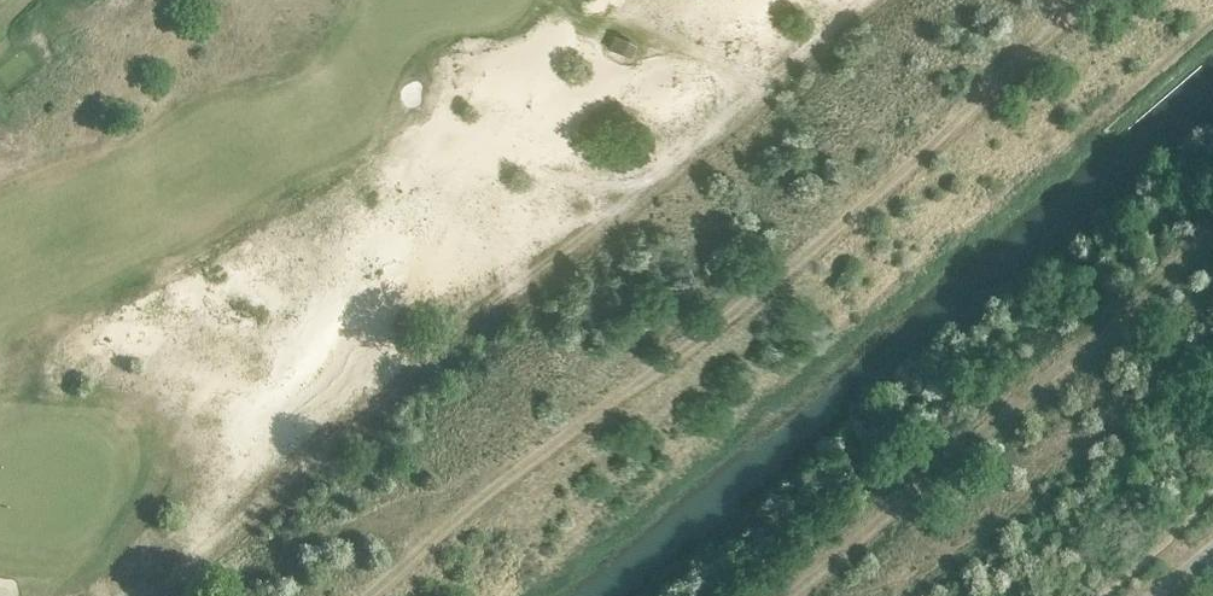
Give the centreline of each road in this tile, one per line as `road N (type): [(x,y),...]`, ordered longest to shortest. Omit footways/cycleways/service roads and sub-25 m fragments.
road 1 (track): [(1104,0),(914,181),(364,595)]
road 2 (track): [(866,0),(495,291),(145,595)]
road 3 (track): [(799,595),(1212,251)]

